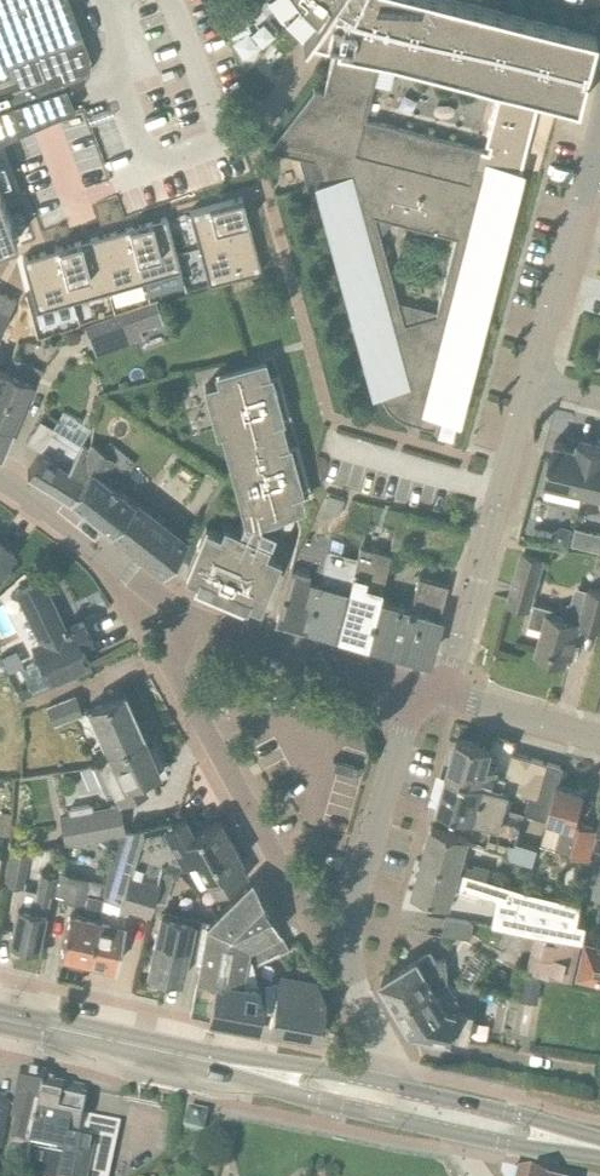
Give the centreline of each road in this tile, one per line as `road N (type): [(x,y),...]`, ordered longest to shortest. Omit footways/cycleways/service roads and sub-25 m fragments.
road 1 (residential): [(342,960),(306,919),(173,674),(188,620)]
road 2 (residential): [(443,693),(530,385)]
road 3 (residential): [(342,960),(412,688)]
road 4 (residential): [(530,385),(599,137)]
road 5 (residential): [(188,620),(0,480)]
road 6 (residential): [(412,688),(188,620)]
road 7 (primary): [(223,1065),(0,1017)]
road 8 (primary): [(385,1083),(257,1061),(223,1065)]
road 9 (primary): [(223,1065),(257,1084),(378,1115)]
road 10 (residential): [(599,738),(443,693)]
road 11 (residential): [(385,1083),(388,1067),(342,960)]
road 12 (primary): [(469,1135),(599,1151)]
road 13 (primary): [(599,1141),(476,1103)]

